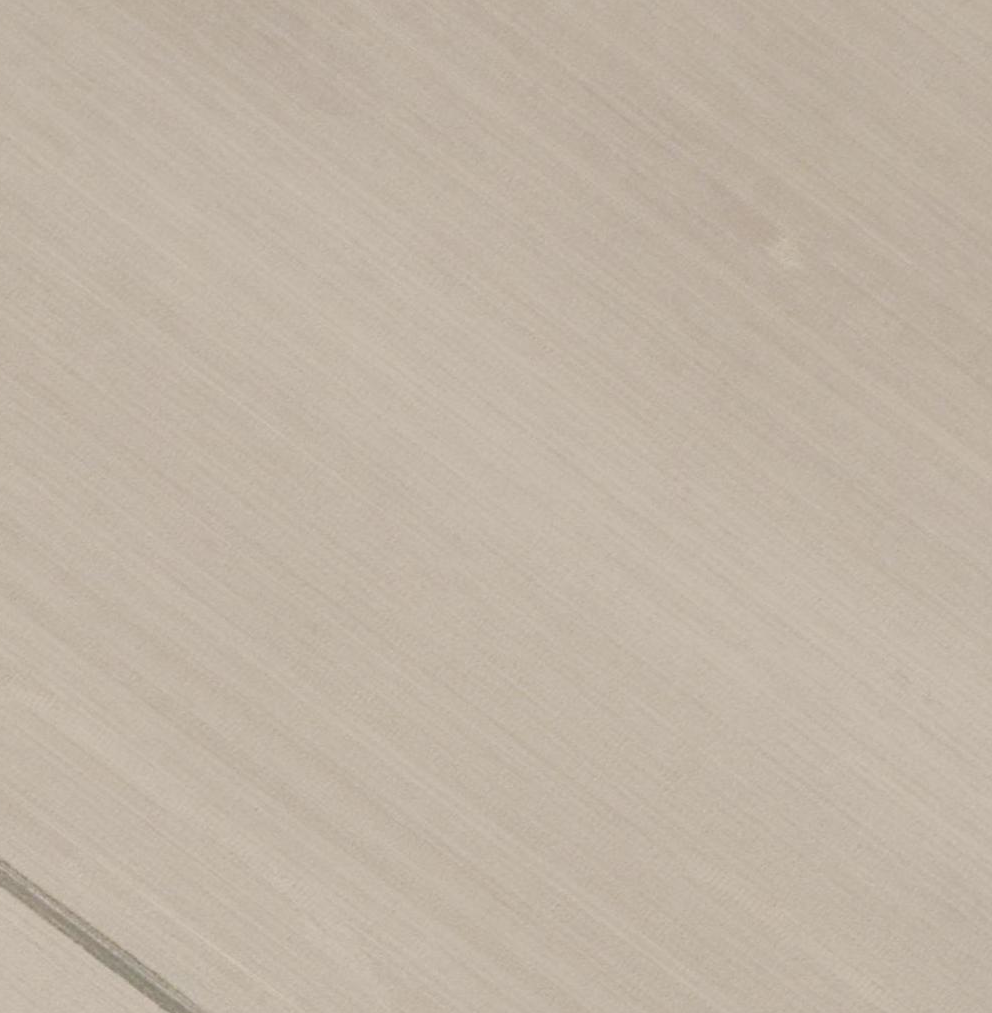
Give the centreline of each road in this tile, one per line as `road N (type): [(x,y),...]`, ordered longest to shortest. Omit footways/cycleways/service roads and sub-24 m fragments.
road 1 (track): [(0,904),(148,1012)]

